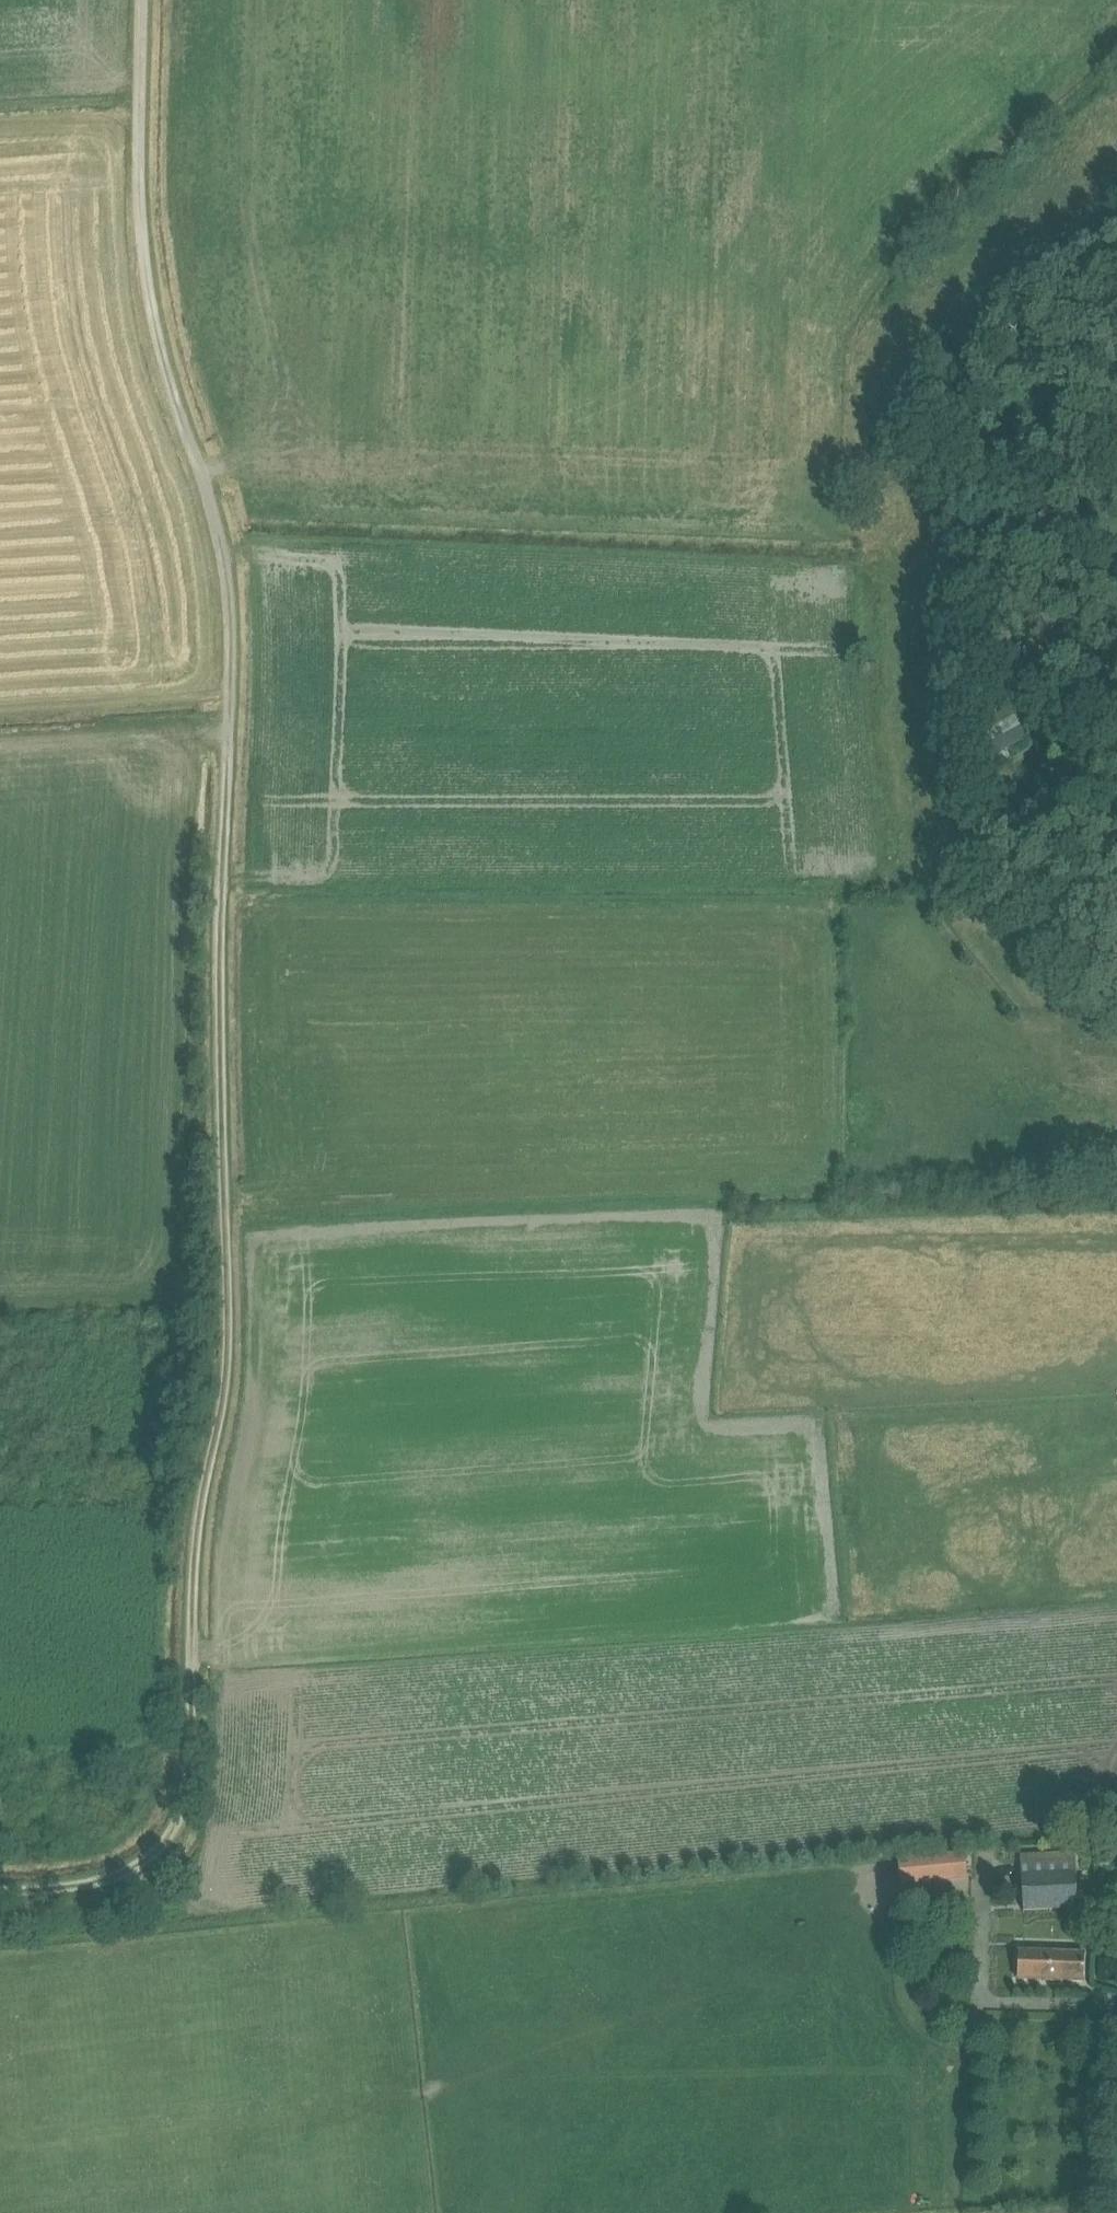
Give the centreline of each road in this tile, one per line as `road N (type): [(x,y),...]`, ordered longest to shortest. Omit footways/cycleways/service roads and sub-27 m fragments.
road 1 (track): [(141,0),(143,253),(170,381),(213,509),(232,643),(222,945),(228,1366),(202,1512),(192,1769),(177,1822),(141,1862),(78,1886),(0,1889)]

